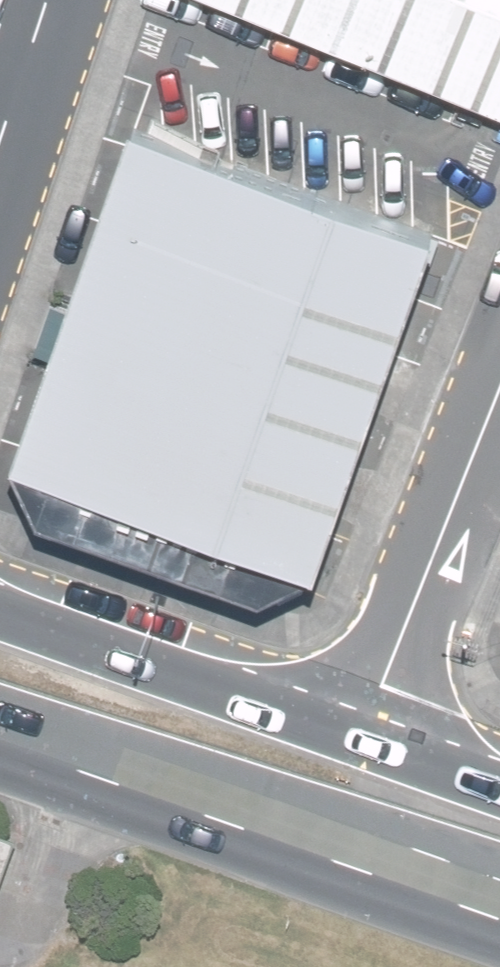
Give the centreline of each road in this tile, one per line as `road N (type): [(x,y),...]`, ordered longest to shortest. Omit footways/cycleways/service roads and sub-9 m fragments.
road 1 (primary): [(499,923),(0,752)]
road 2 (primary): [(0,612),(360,730)]
road 3 (unclassified): [(360,730),(499,393)]
road 4 (primary): [(360,730),(499,780)]
road 5 (unclassified): [(38,0),(0,120)]

